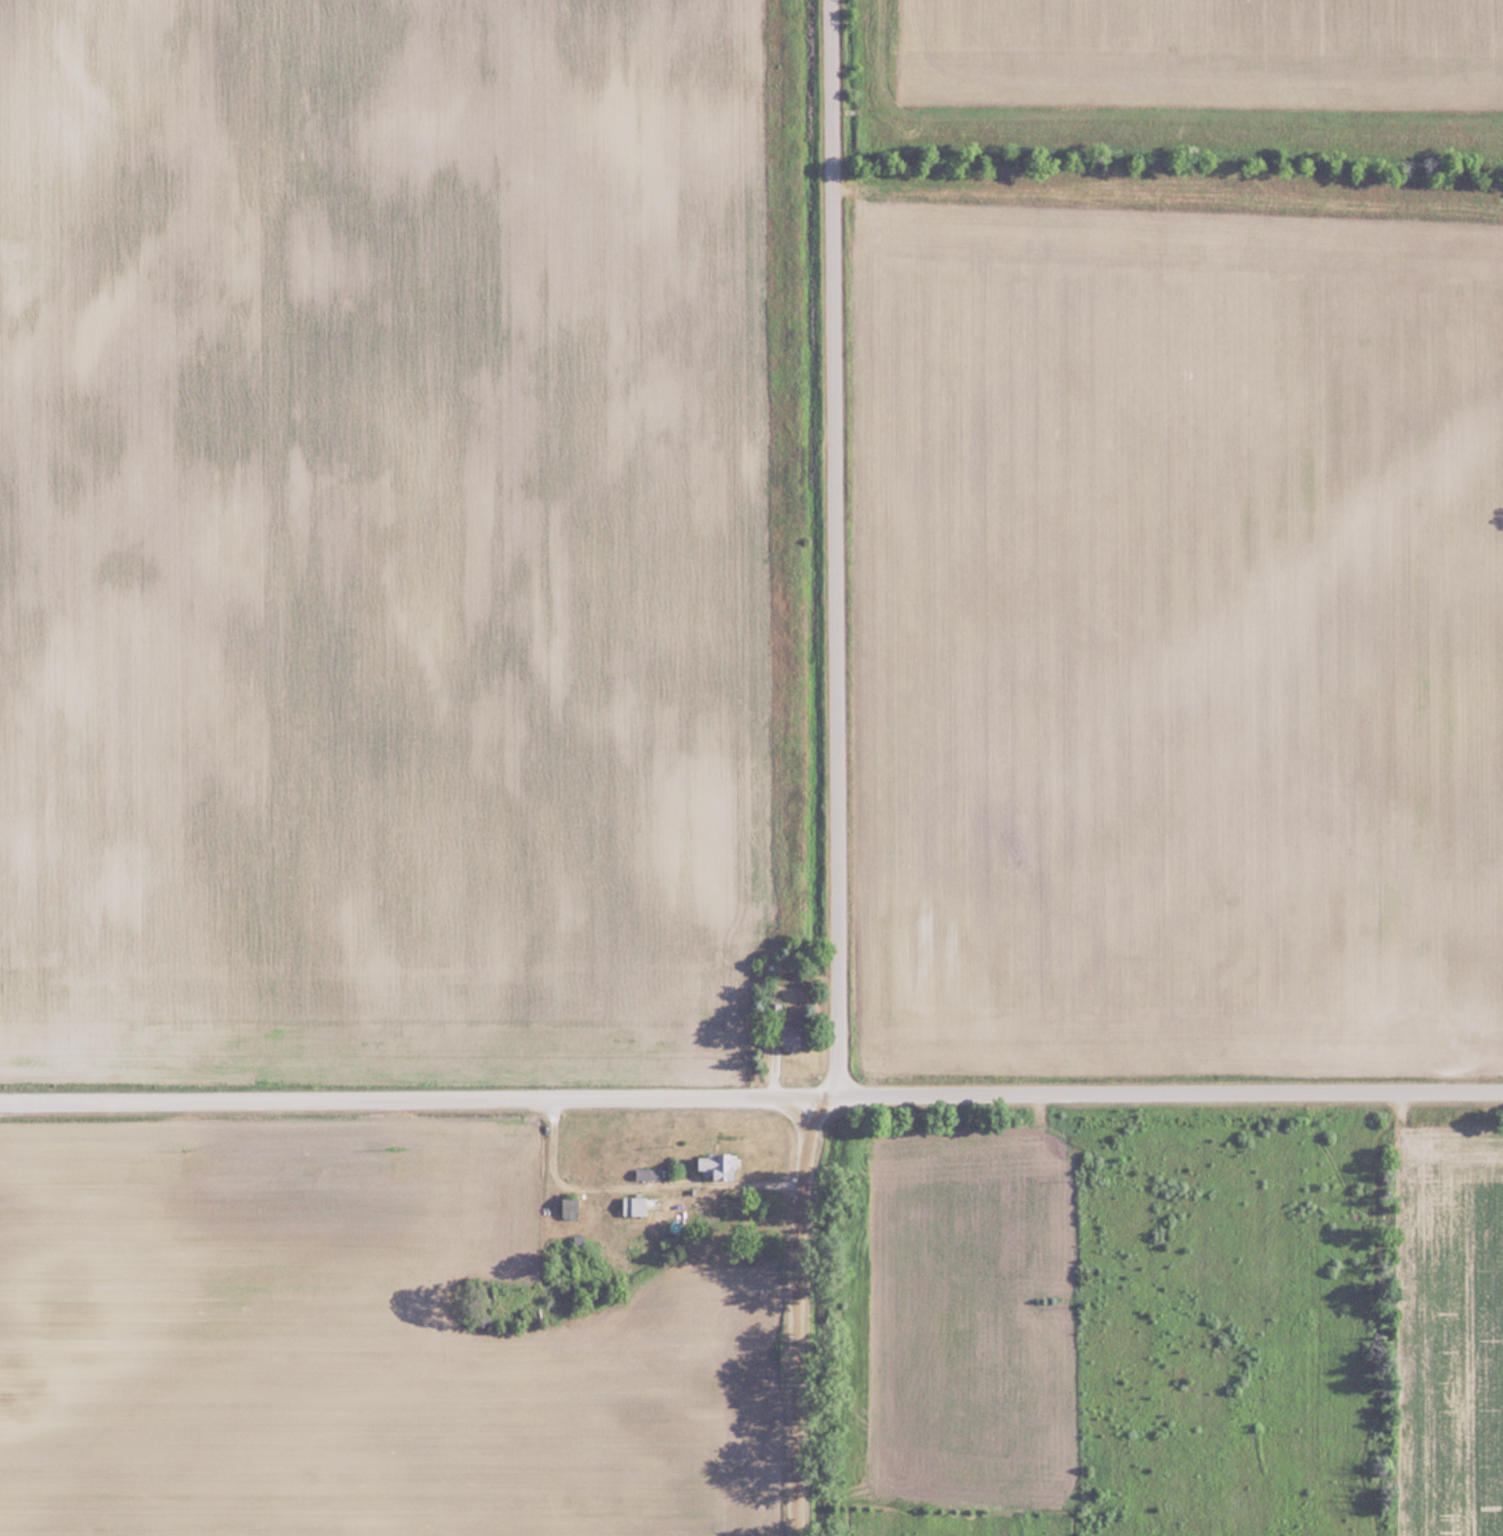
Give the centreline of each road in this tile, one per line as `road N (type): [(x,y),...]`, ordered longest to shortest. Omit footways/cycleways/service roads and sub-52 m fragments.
road 1 (residential): [(804,1535),(806,1145),(838,1099),(832,0)]
road 2 (residential): [(0,1098),(1502,1096)]

